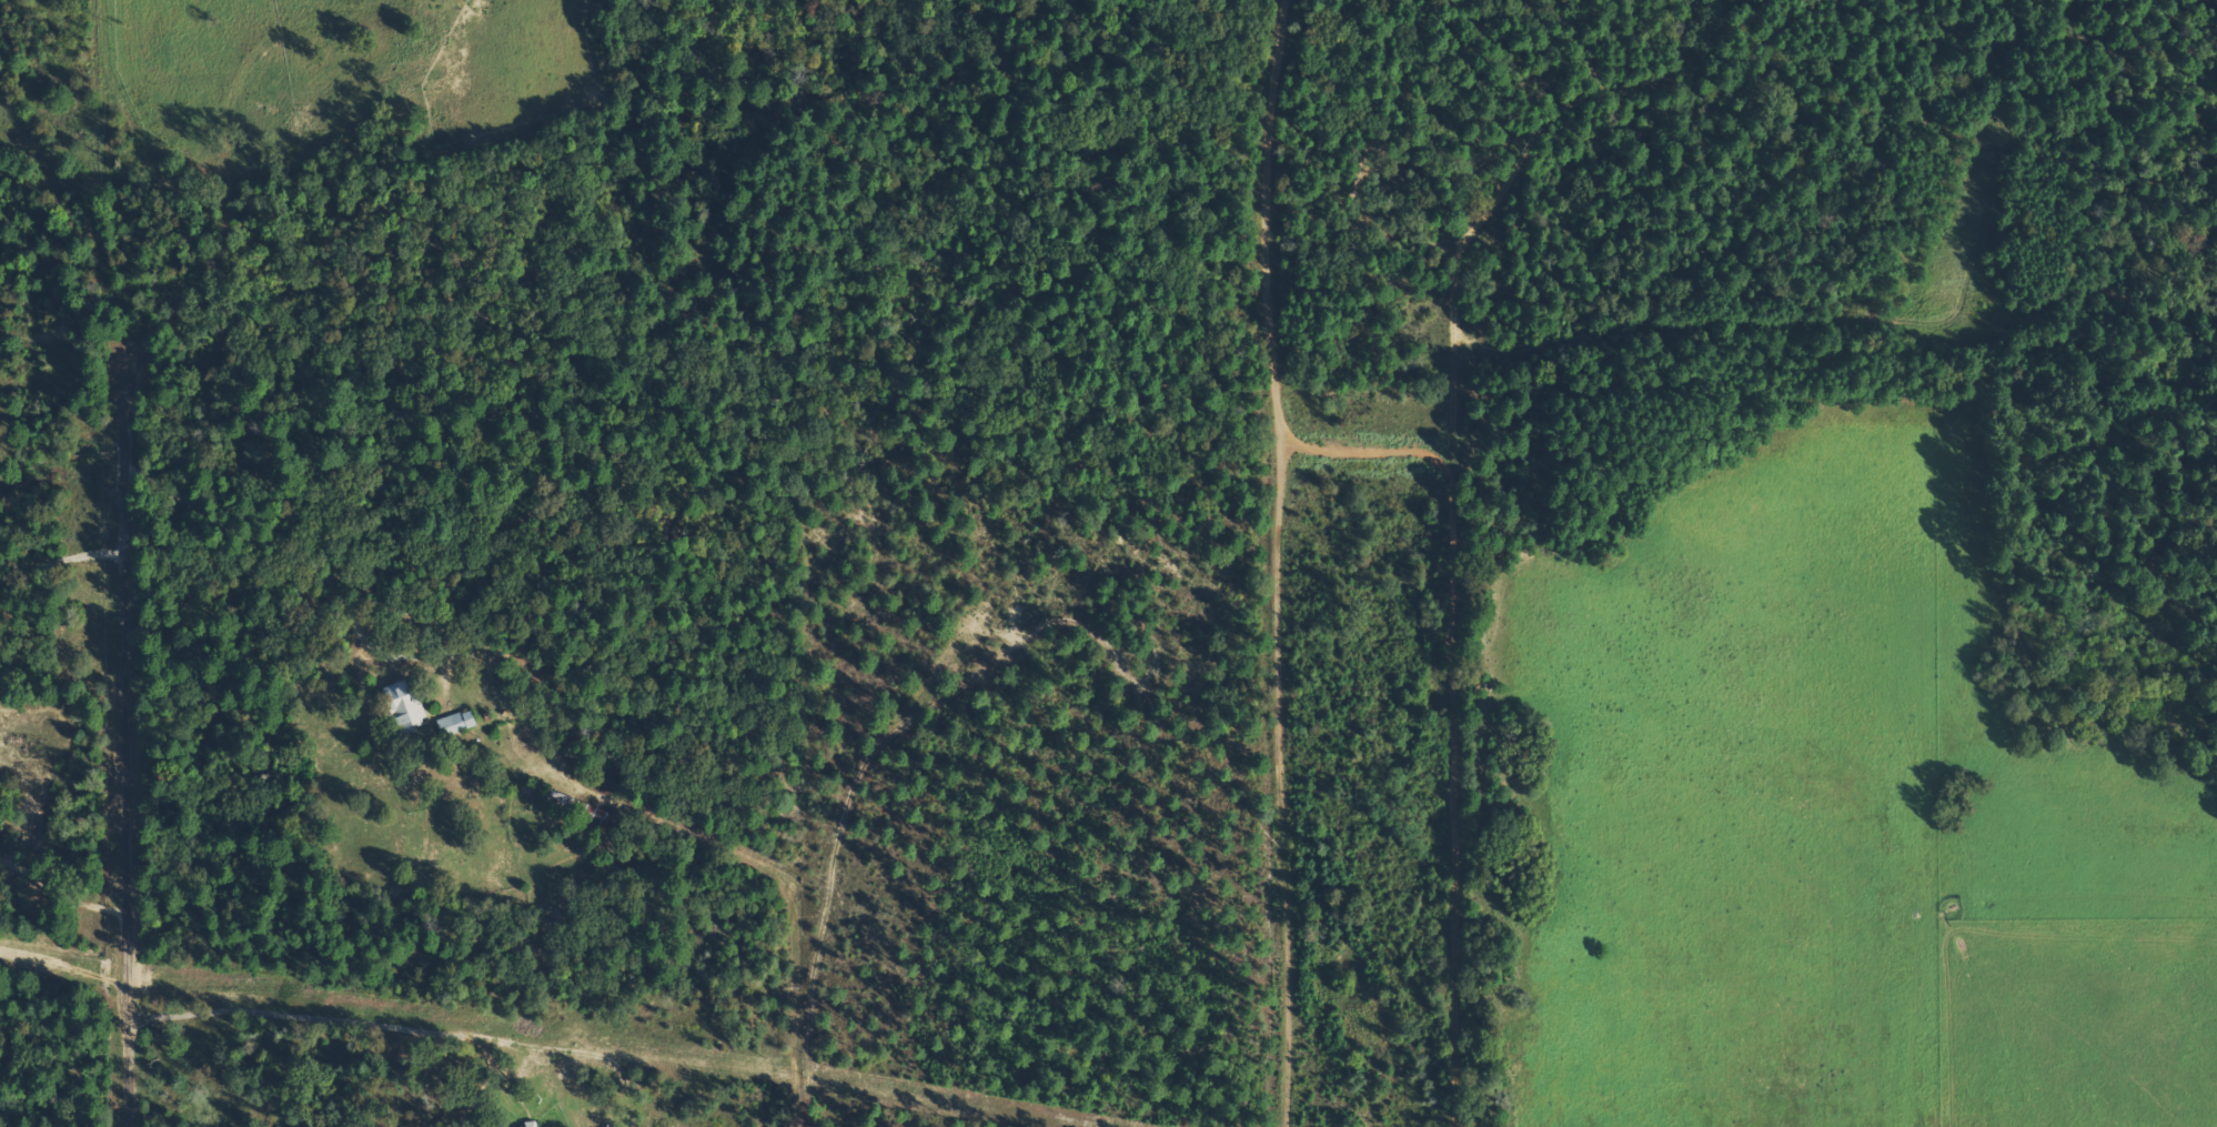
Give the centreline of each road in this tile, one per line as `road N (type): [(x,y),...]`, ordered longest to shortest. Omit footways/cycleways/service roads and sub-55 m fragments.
road 1 (residential): [(136,1126),(128,352)]

